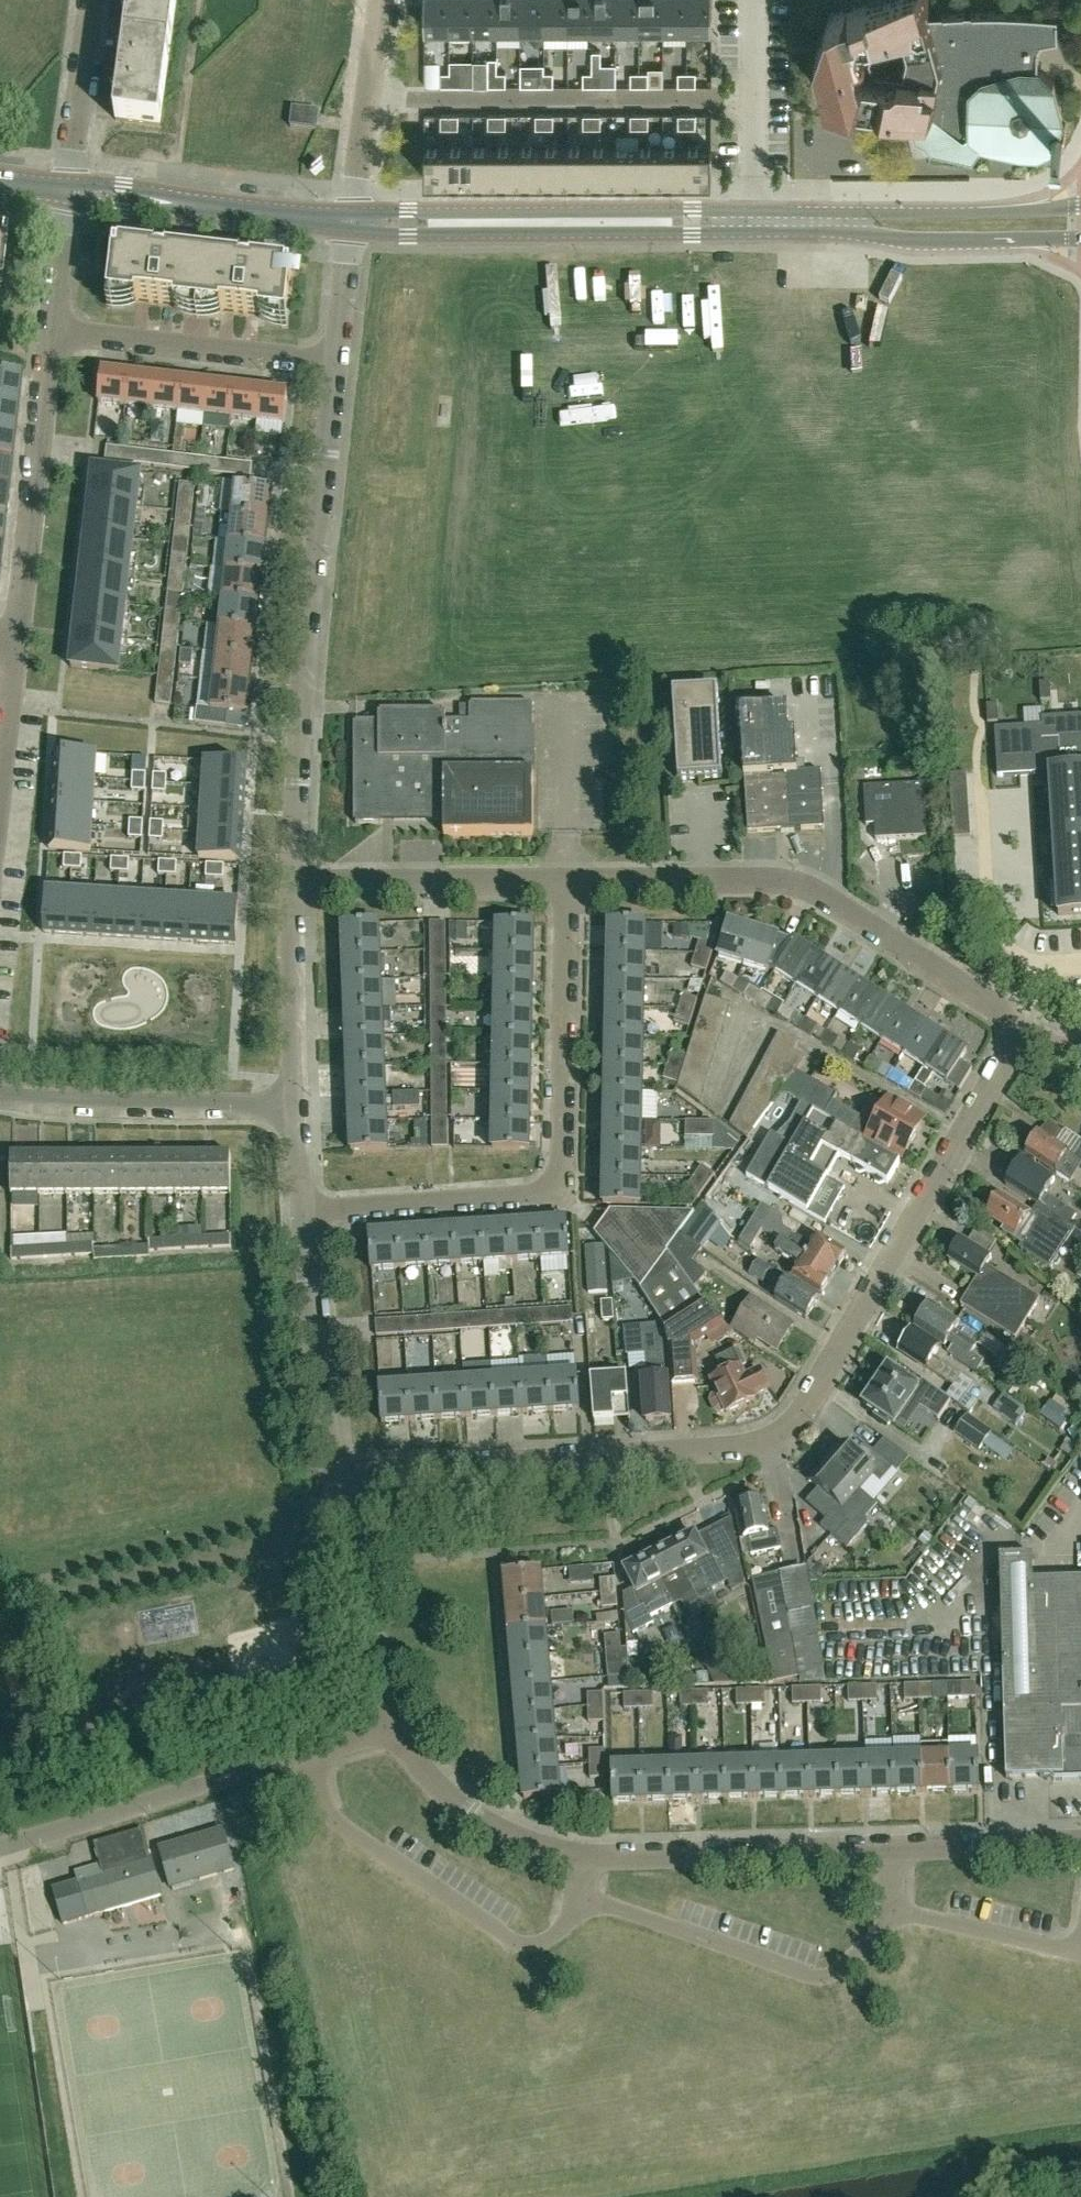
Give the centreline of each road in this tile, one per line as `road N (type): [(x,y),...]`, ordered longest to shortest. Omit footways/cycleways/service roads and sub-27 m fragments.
road 1 (residential): [(335,1475),(745,1445),(772,1437),(807,1401),(1026,1025),(791,878),(556,879)]
road 2 (residential): [(300,1192),(519,1193),(543,1178),(557,1138),(556,879)]
road 3 (residential): [(295,874),(308,594),(331,369)]
road 4 (tertiary): [(761,219),(352,217)]
road 5 (residential): [(570,1878),(559,1932),(538,1942),(508,1933),(341,1818),(306,1749)]
road 6 (residential): [(879,1897),(868,1951),(854,1966),(830,1971),(797,1967),(570,1878)]
road 7 (unclassified): [(0,1846),(306,1749)]
road 8 (tertiary): [(761,219),(926,242),(1080,241)]
road 9 (tertiary): [(1080,203),(761,219)]
road 10 (residential): [(886,1850),(572,1856)]
road 11 (residential): [(18,647),(51,336)]
road 12 (residential): [(296,1109),(76,1108),(0,1098)]
road 13 (tertiary): [(352,217),(67,190)]
road 14 (residential): [(335,1475),(300,1192)]
road 15 (residential): [(331,369),(51,336)]
road 16 (residential): [(556,879),(295,874)]
road 17 (residential): [(389,1717),(335,1475)]
road 18 (residential): [(572,1856),(525,1845),(472,1817),(389,1717)]
road 19 (residential): [(296,1109),(295,874)]
road 20 (residential): [(352,217),(378,0)]
road 21 (residential): [(879,1897),(1048,1943),(1080,1936)]
road 22 (residential): [(886,1850),(1080,1842)]
road 23 (residential): [(67,190),(91,0)]
road 24 (residential): [(331,369),(352,217)]
road 25 (residential): [(0,799),(18,647)]
road 26 (residential): [(51,336),(67,190)]

